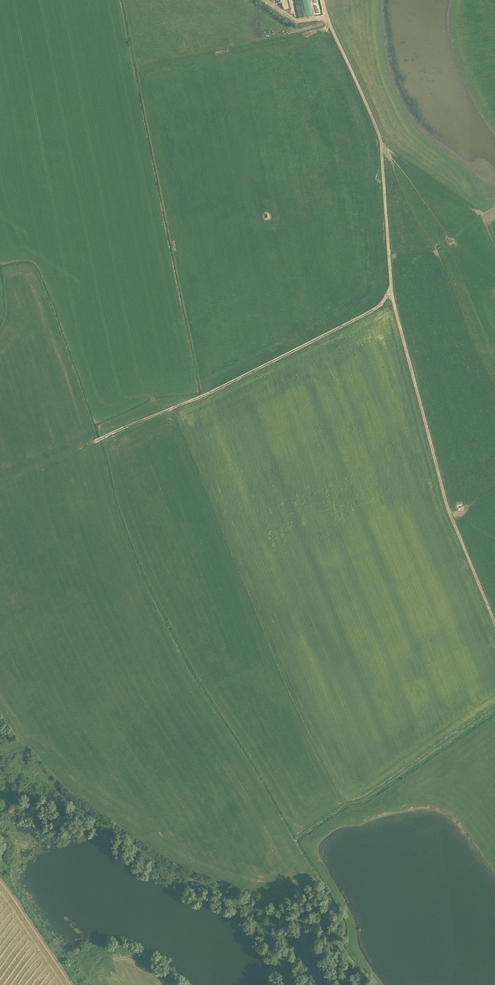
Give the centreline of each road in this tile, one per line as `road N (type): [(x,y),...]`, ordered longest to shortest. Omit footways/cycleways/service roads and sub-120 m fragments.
road 1 (track): [(494,623),(450,511),(391,295),(381,142),(323,0)]
road 2 (track): [(292,984),(245,906),(169,869),(15,754)]
road 3 (track): [(85,446),(375,308),(391,290)]
road 4 (track): [(494,283),(457,255),(419,186),(382,146)]

